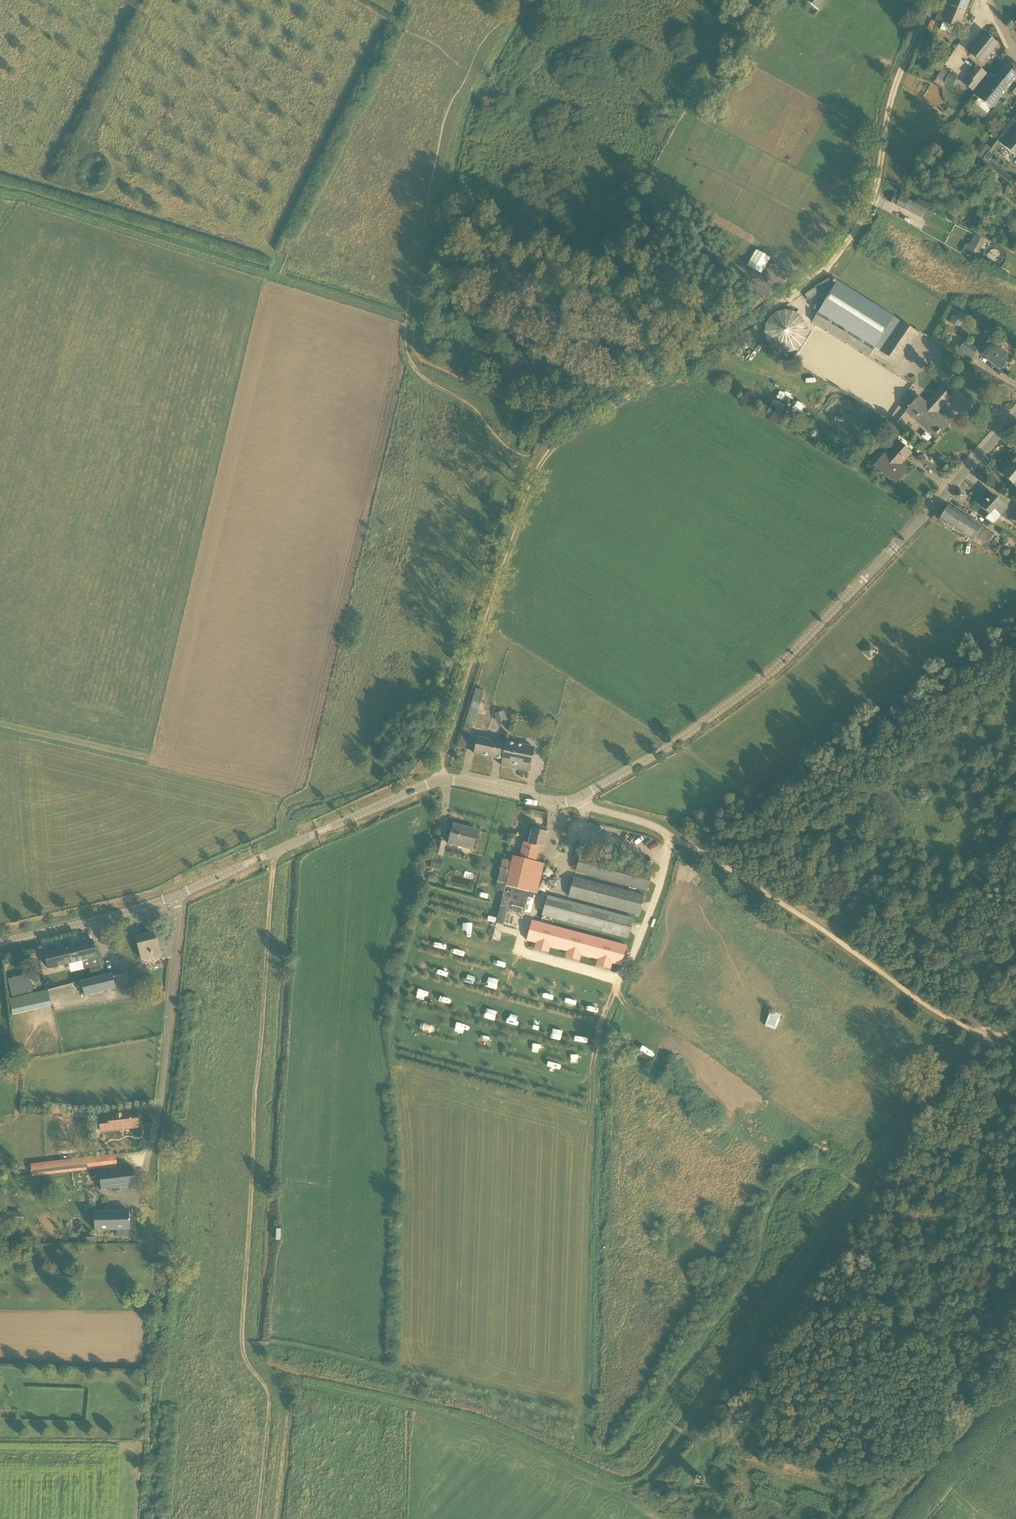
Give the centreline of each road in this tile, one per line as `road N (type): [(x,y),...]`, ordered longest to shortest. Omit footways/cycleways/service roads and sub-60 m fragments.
road 1 (unclassified): [(181,893),(429,783),(465,782),(565,803),(659,754),(796,650),(1015,416)]
road 2 (track): [(541,463),(573,432),(791,294),(840,253),(867,212),(900,72),(935,0)]
road 3 (track): [(273,852),(242,1343)]
road 4 (track): [(579,798),(704,852),(933,1009),(975,1030)]
road 5 (track): [(442,780),(441,764),(541,463)]
road 6 (unclassified): [(156,1098),(181,893)]
road 7 (unclassified): [(0,943),(181,893)]
road 8 (track): [(242,1343),(270,1402),(259,1518)]
road 9 (track): [(402,1404),(261,1370),(242,1343)]

